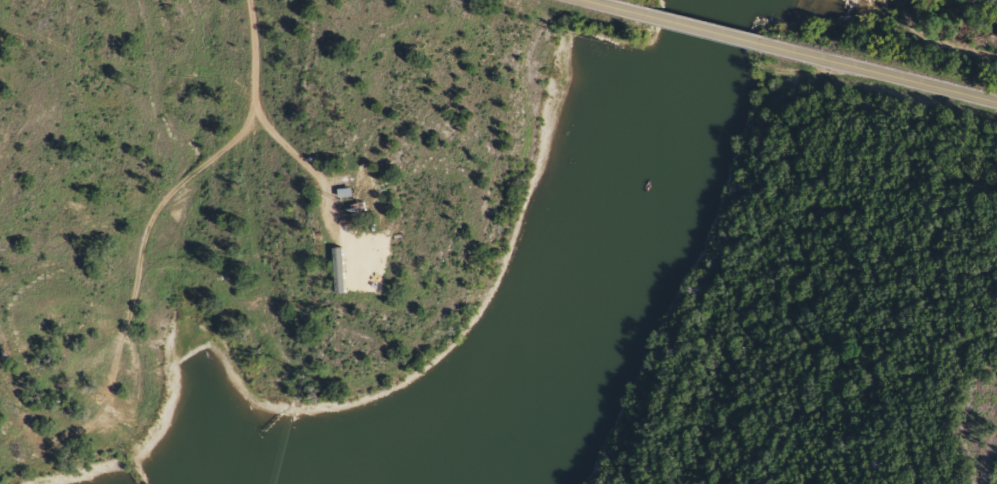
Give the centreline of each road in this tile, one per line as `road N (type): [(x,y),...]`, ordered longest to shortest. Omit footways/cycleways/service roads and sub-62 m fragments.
road 1 (tertiary): [(830,58),(594,0)]
road 2 (tertiary): [(996,103),(830,58)]

